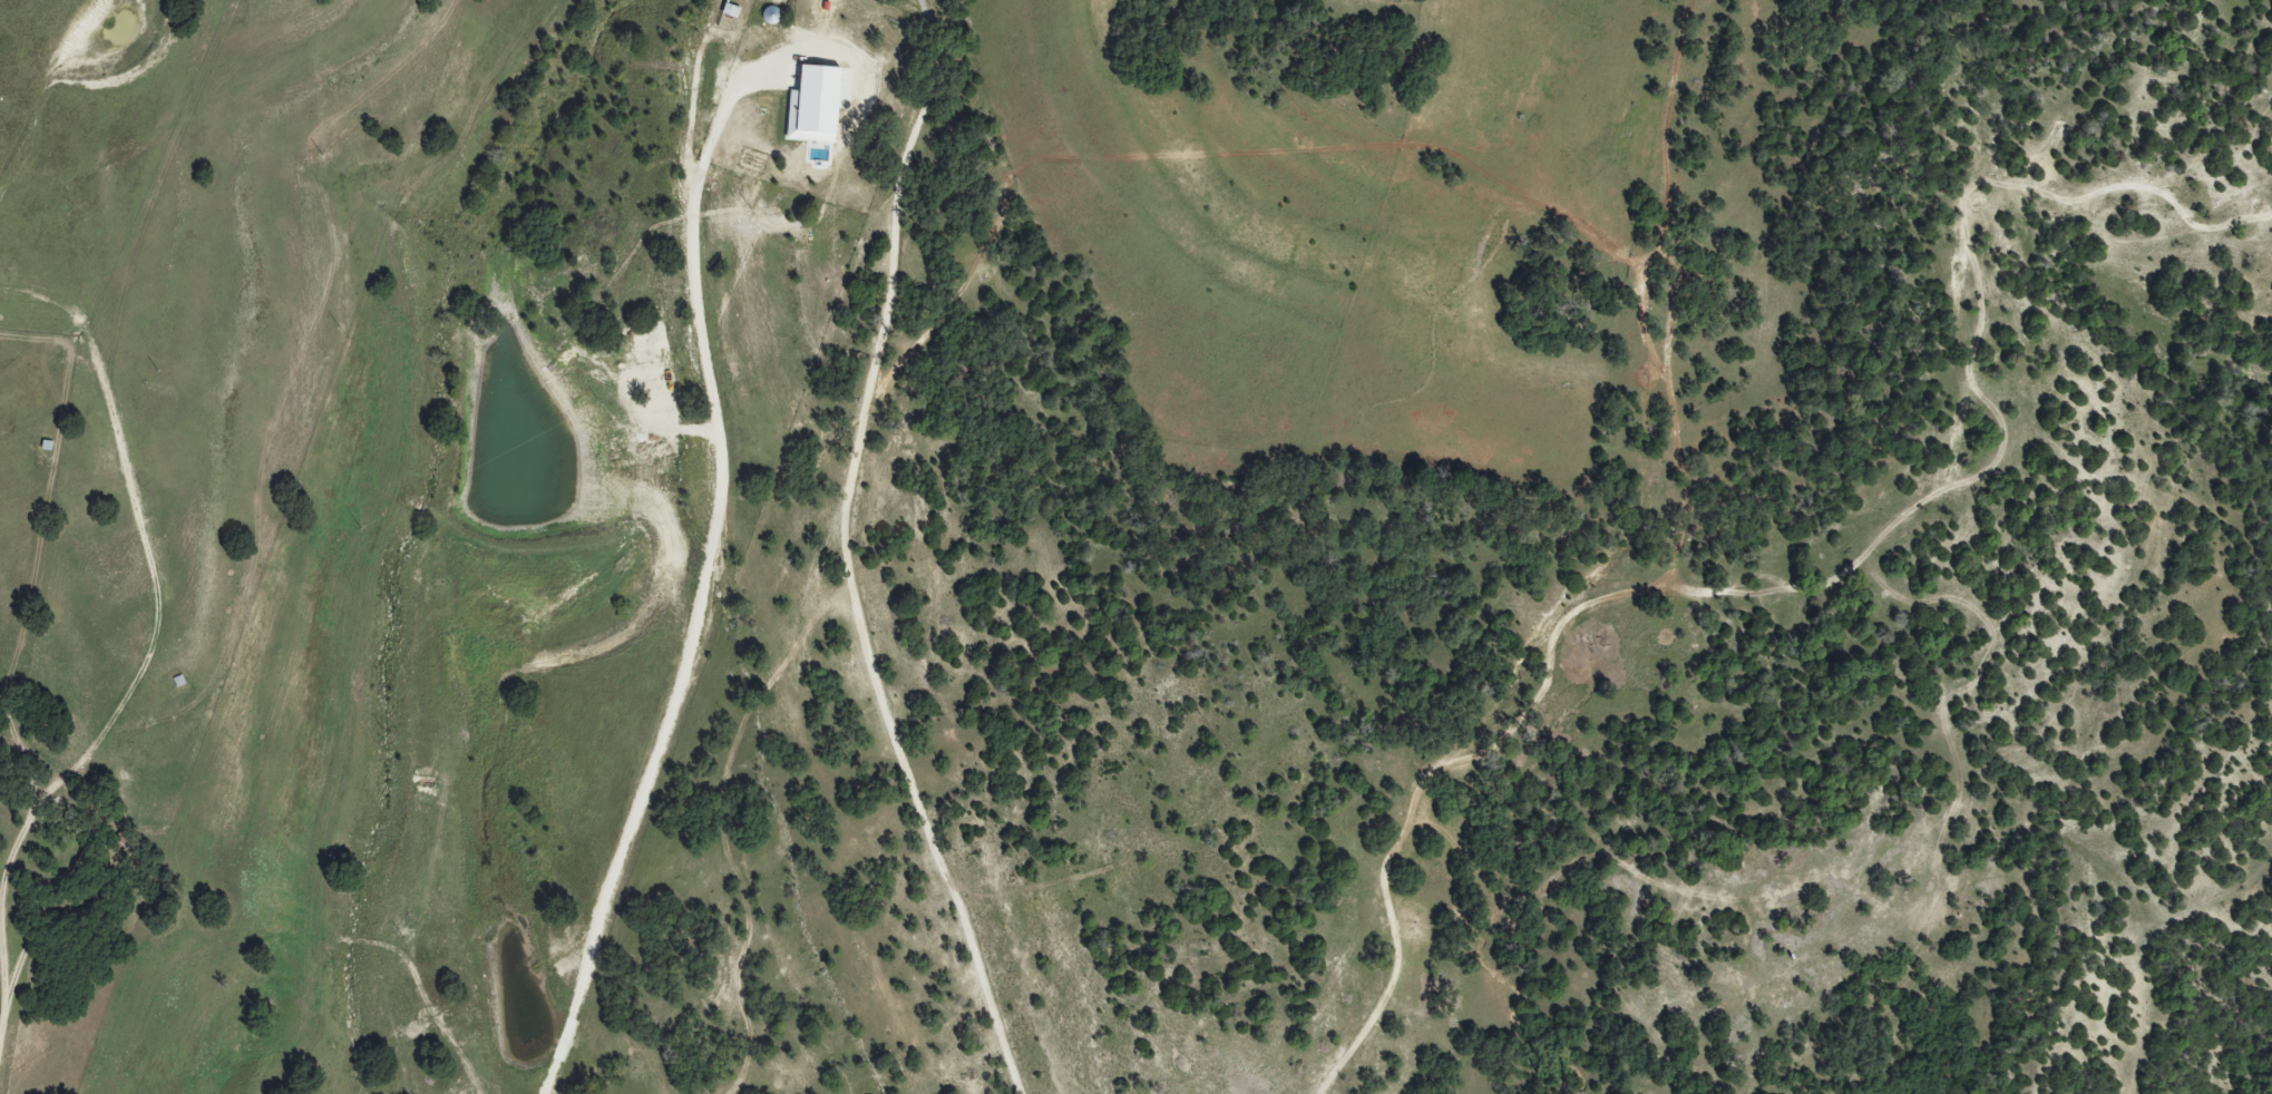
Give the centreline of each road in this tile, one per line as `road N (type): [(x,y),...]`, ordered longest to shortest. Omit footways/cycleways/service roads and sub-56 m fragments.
road 1 (residential): [(1025,1093),(897,745),(849,576),(845,526),(857,434),(932,57),(923,0)]

